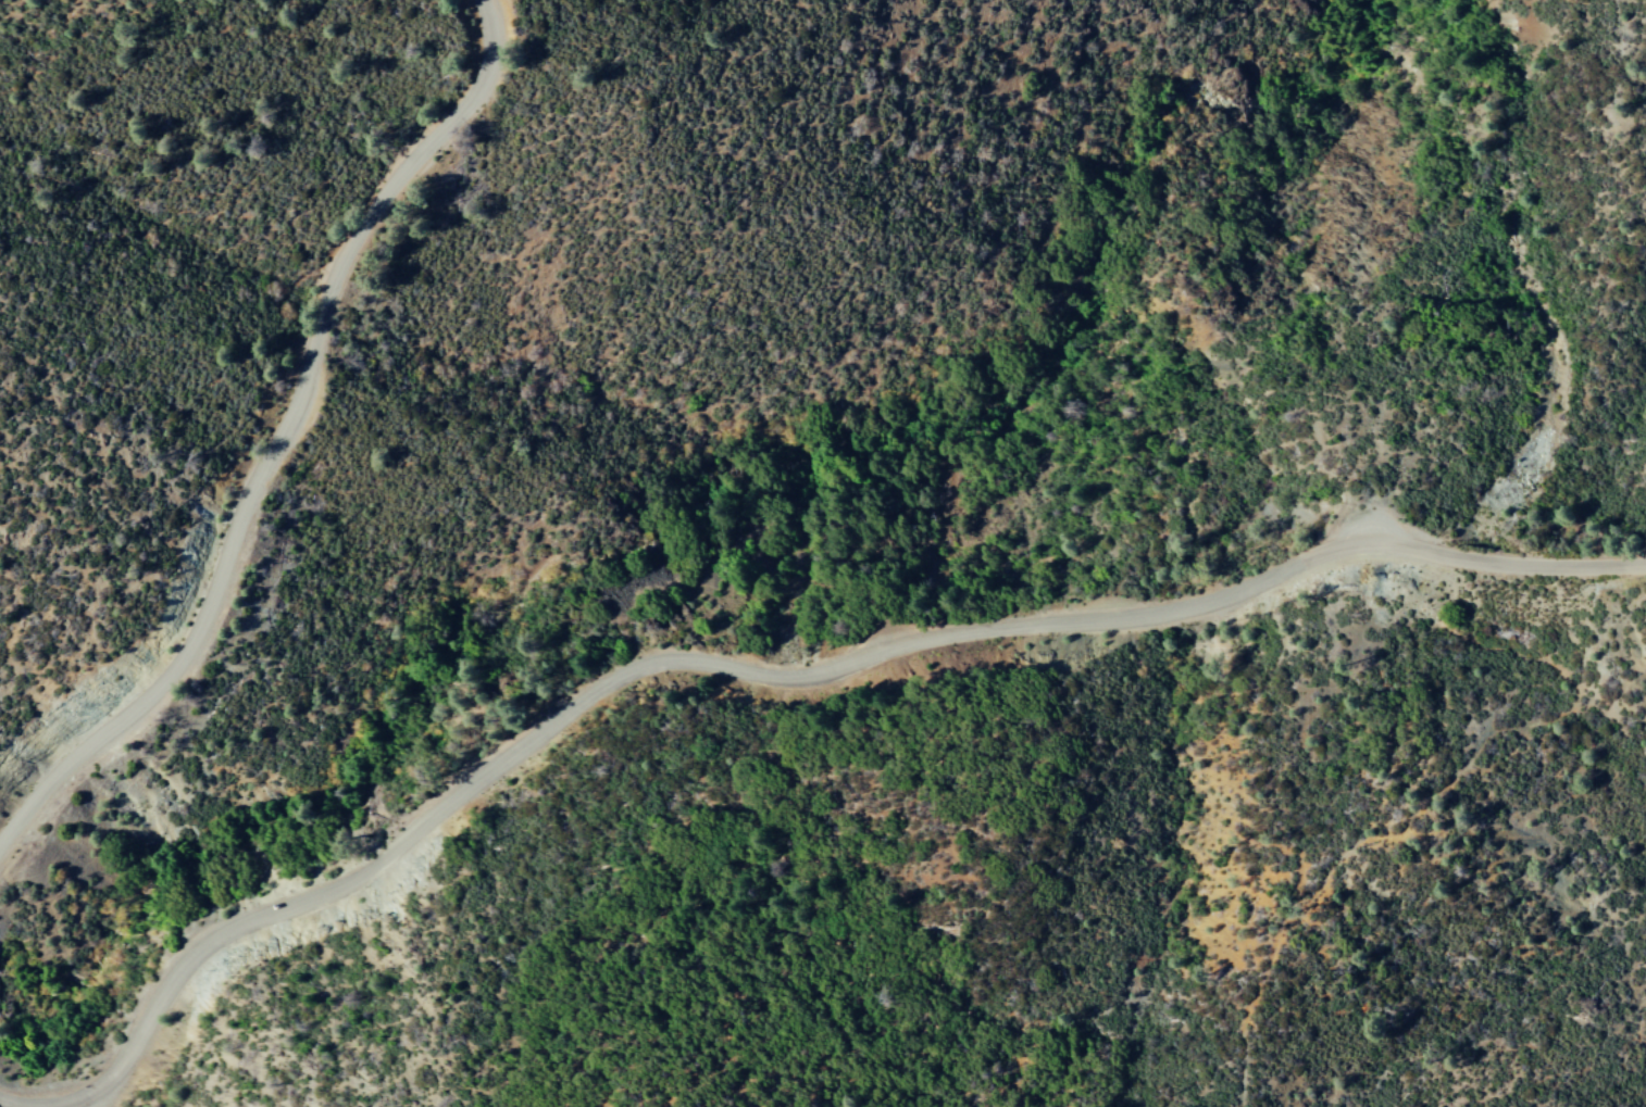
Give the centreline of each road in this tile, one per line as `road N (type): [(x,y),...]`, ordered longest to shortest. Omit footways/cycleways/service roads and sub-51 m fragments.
road 1 (tertiary): [(0,1093),(49,1106),(96,1094),(122,1072),(184,974),(217,942),(369,877),(461,793),(644,670),(712,668),(774,680),(919,640),(1199,616),(1301,569),(1383,552),(1491,565),(1645,568)]
road 2 (tertiary): [(486,0),(497,53),(482,96),(417,164),(347,275),(215,638),(159,706),(34,804),(0,844)]

